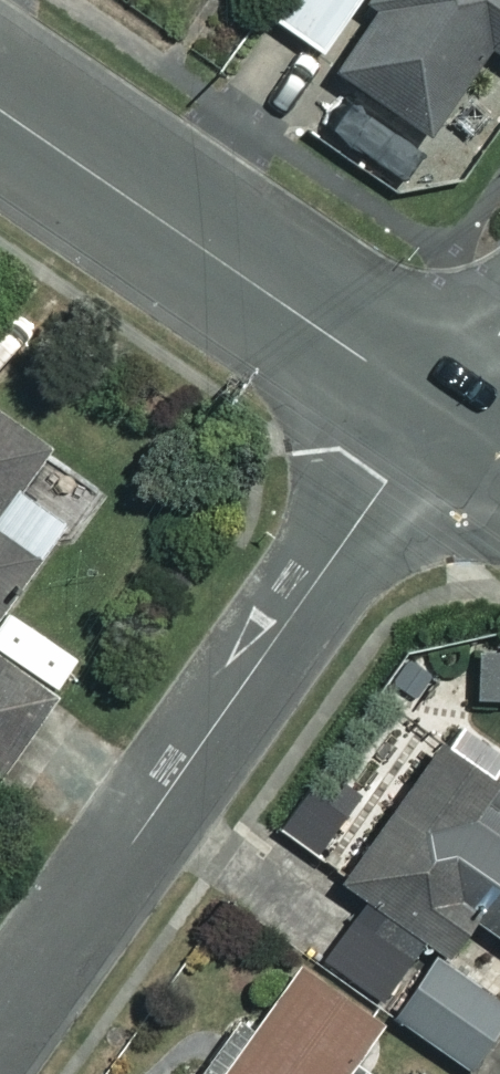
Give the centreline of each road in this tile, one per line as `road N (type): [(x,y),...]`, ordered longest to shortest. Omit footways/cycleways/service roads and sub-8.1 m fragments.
road 1 (residential): [(0,1028),(442,409)]
road 2 (residential): [(442,409),(0,105)]

